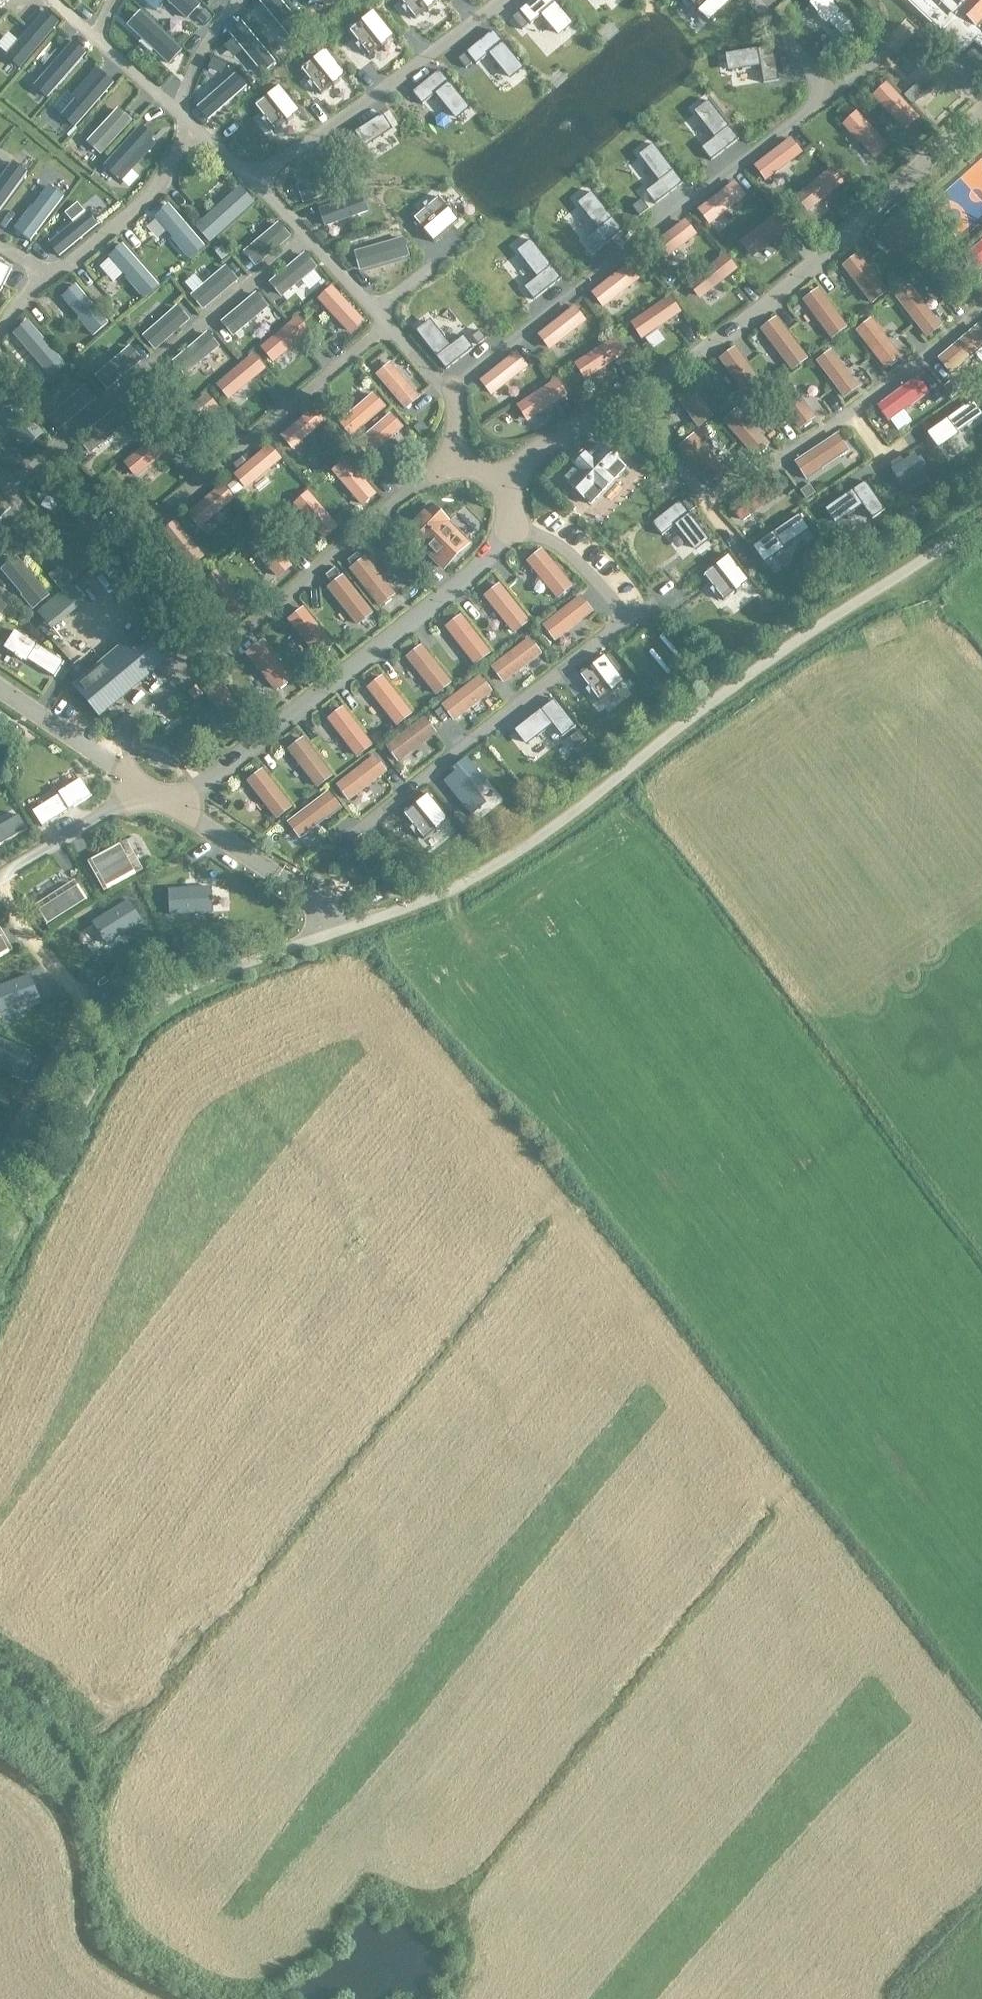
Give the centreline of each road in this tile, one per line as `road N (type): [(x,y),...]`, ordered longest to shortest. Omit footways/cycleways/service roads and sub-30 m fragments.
road 1 (unclassified): [(981,521),(744,677),(504,860),(433,897),(208,978),(131,1027),(0,1271)]

